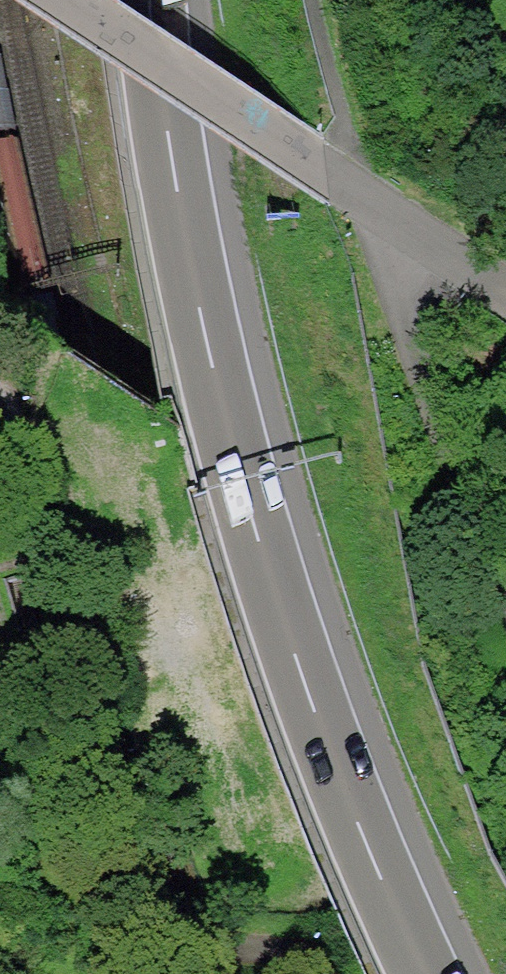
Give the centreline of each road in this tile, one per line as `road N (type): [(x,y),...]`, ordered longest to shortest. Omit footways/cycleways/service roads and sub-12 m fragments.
road 1 (motorway): [(424,973),(305,683),(251,511),(206,339),(150,0)]
road 2 (residential): [(66,0),(505,285)]
road 3 (motorway): [(0,659),(124,973)]

